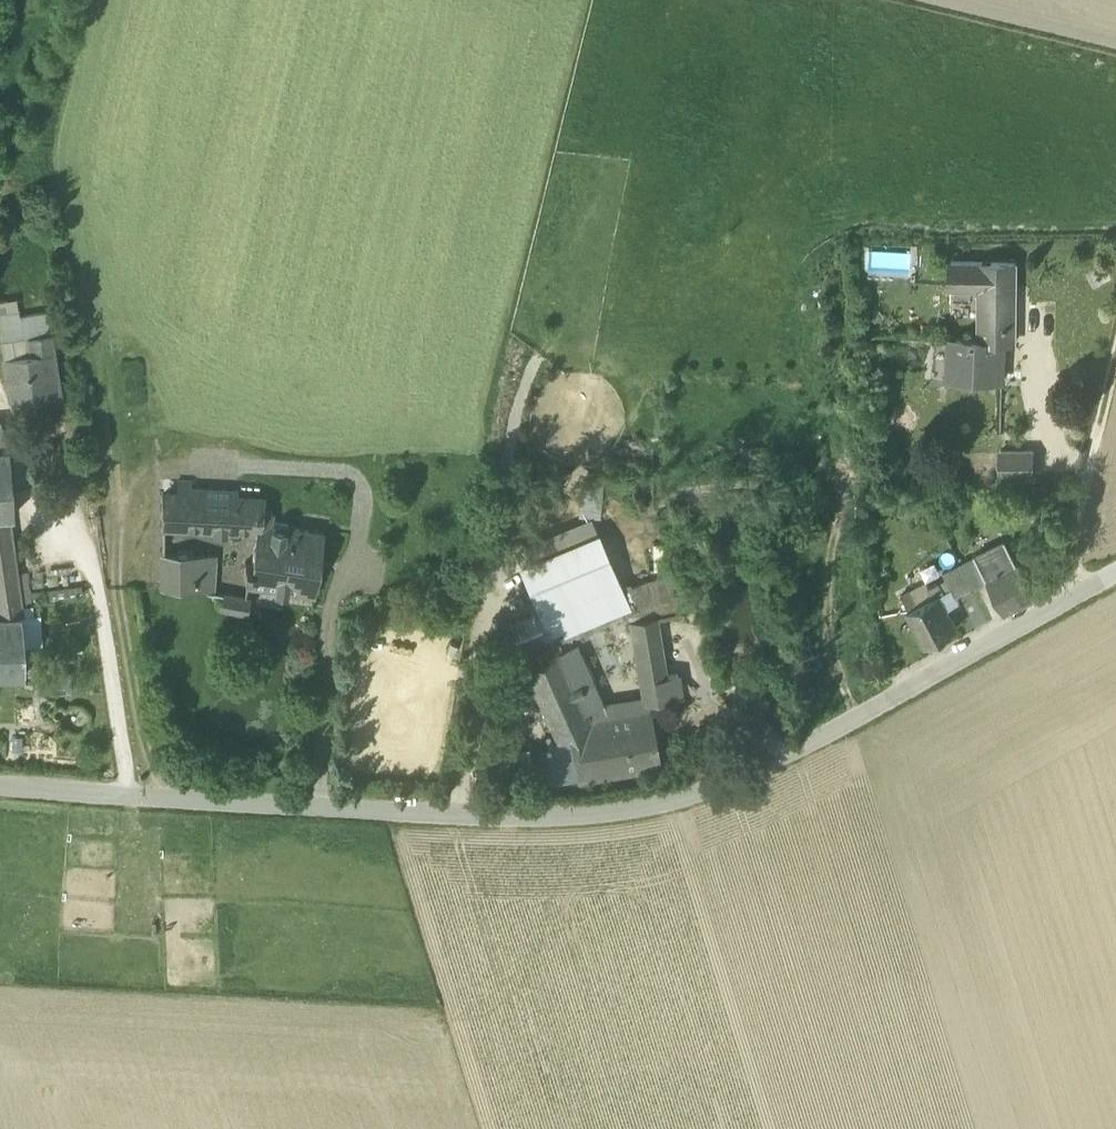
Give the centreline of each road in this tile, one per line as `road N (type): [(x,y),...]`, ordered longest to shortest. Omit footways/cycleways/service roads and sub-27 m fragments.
road 1 (residential): [(1115,575),(685,796),(559,817),(0,785)]
road 2 (track): [(1054,608),(1115,360)]

